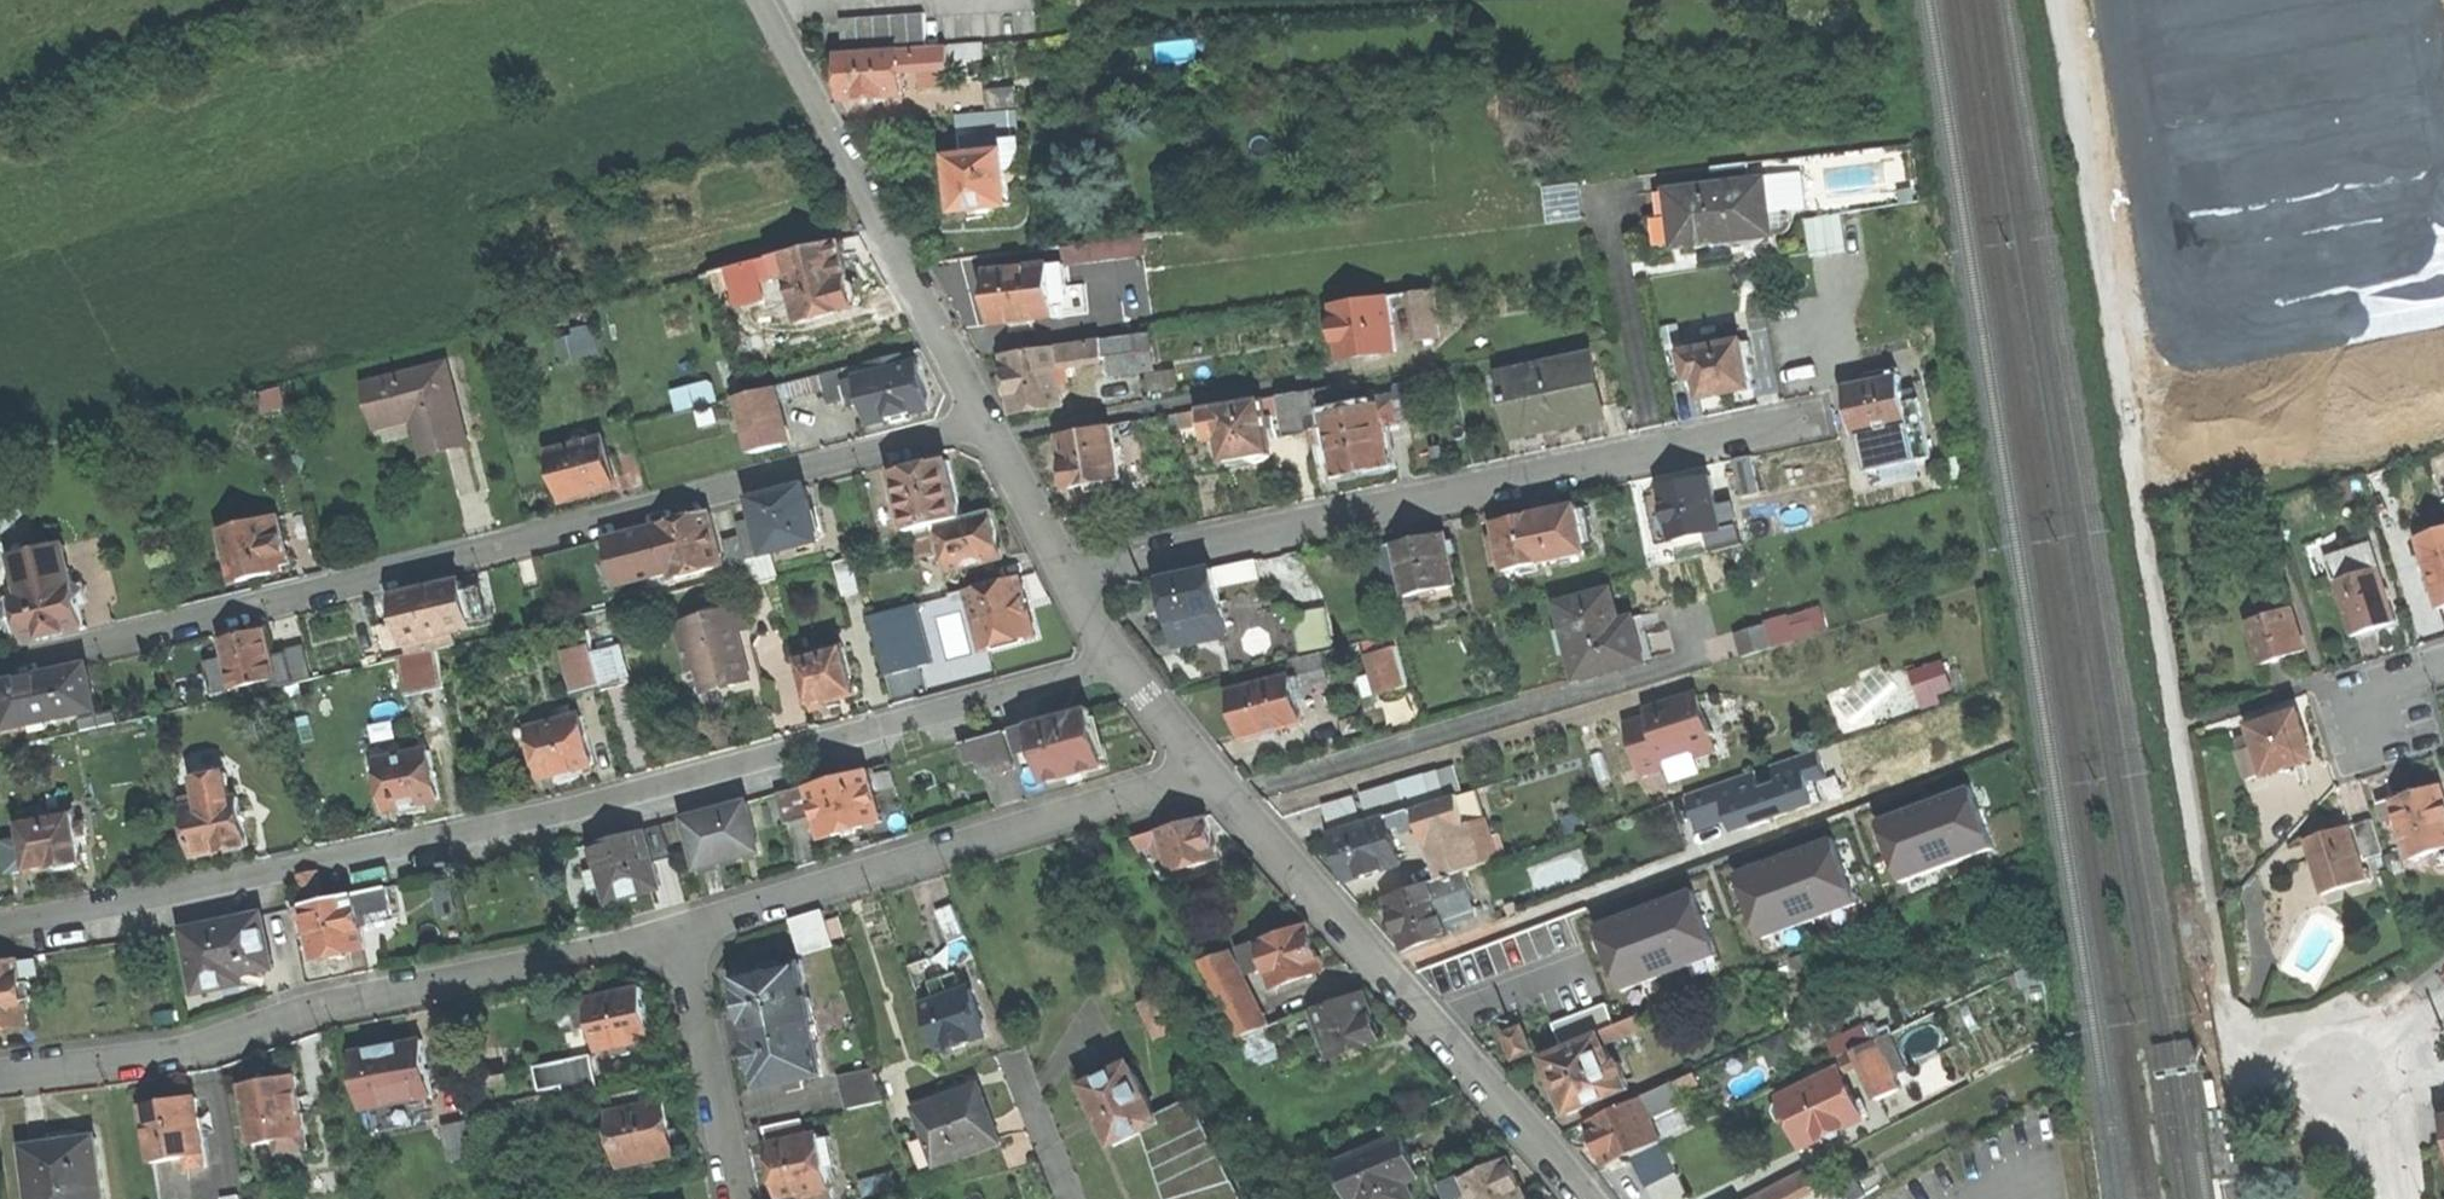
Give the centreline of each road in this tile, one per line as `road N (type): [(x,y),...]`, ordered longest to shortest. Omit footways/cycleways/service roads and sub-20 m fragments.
road 1 (residential): [(1117,658),(531,825),(0,922)]
road 2 (residential): [(990,416),(392,575),(0,661)]
road 3 (residential): [(1069,571),(1821,417)]
road 4 (residential): [(672,935),(353,1001),(198,1048),(0,1073)]
road 5 (residential): [(1208,768),(672,935)]
road 6 (unclassified): [(1385,969),(1840,804)]
road 7 (residential): [(990,416),(763,0)]
road 8 (residential): [(1320,376),(1000,434)]
road 9 (residential): [(1581,1198),(1385,969)]
road 10 (residential): [(672,935),(733,1198)]
road 11 (residential): [(1385,969),(1208,768)]
road 12 (residential): [(2385,1044),(2341,1022),(2299,1047),(2297,1093),(2327,1120)]
road 13 (residential): [(1069,571),(1000,434)]
road 14 (residential): [(1208,768),(1117,658)]
road 15 (residential): [(1016,1066),(1069,1198)]

